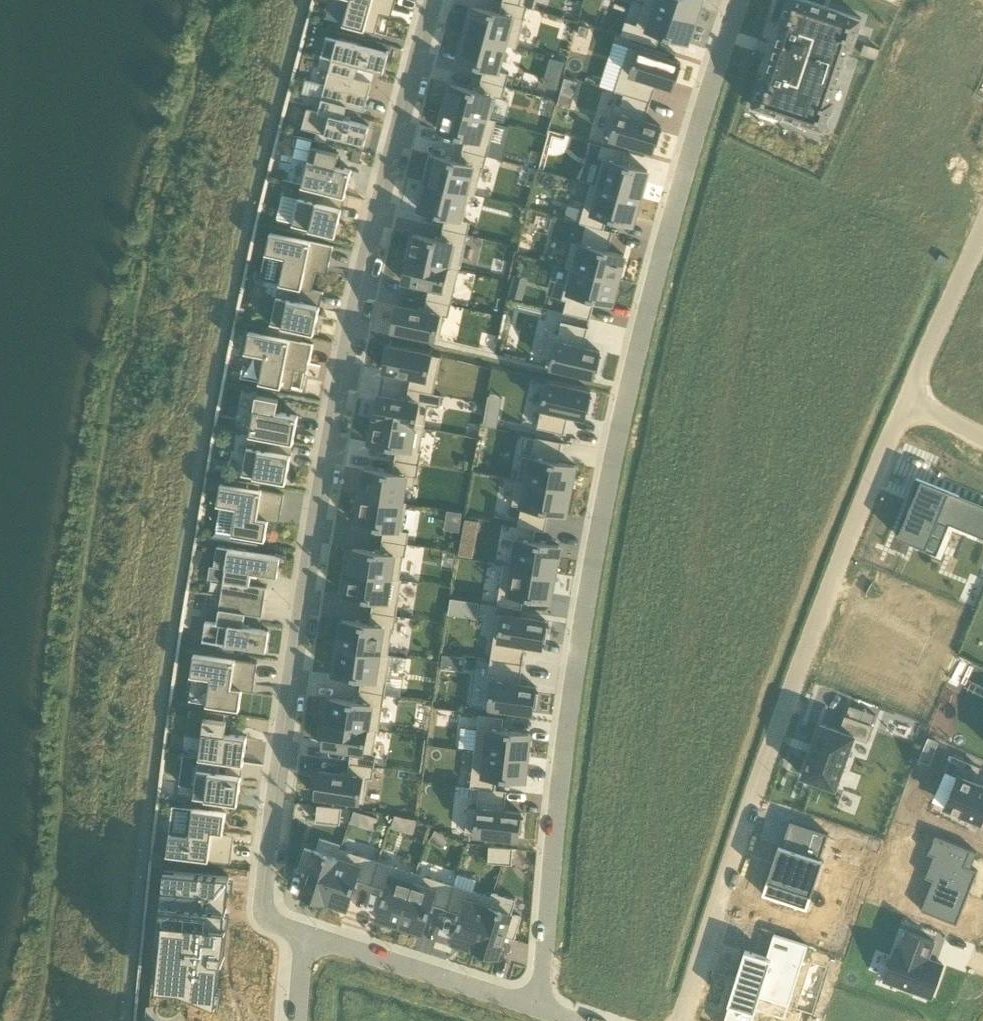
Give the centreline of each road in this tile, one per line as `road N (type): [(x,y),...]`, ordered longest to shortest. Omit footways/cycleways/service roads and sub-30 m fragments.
road 1 (residential): [(740,0),(654,254),(619,402),(579,621),(534,1011)]
road 2 (residential): [(301,944),(270,918),(265,899),(329,454),(434,0)]
road 3 (residential): [(684,1020),(773,742),(909,397)]
road 4 (residential): [(534,1011),(331,943),(301,944)]
road 5 (residential): [(909,397),(982,231)]

